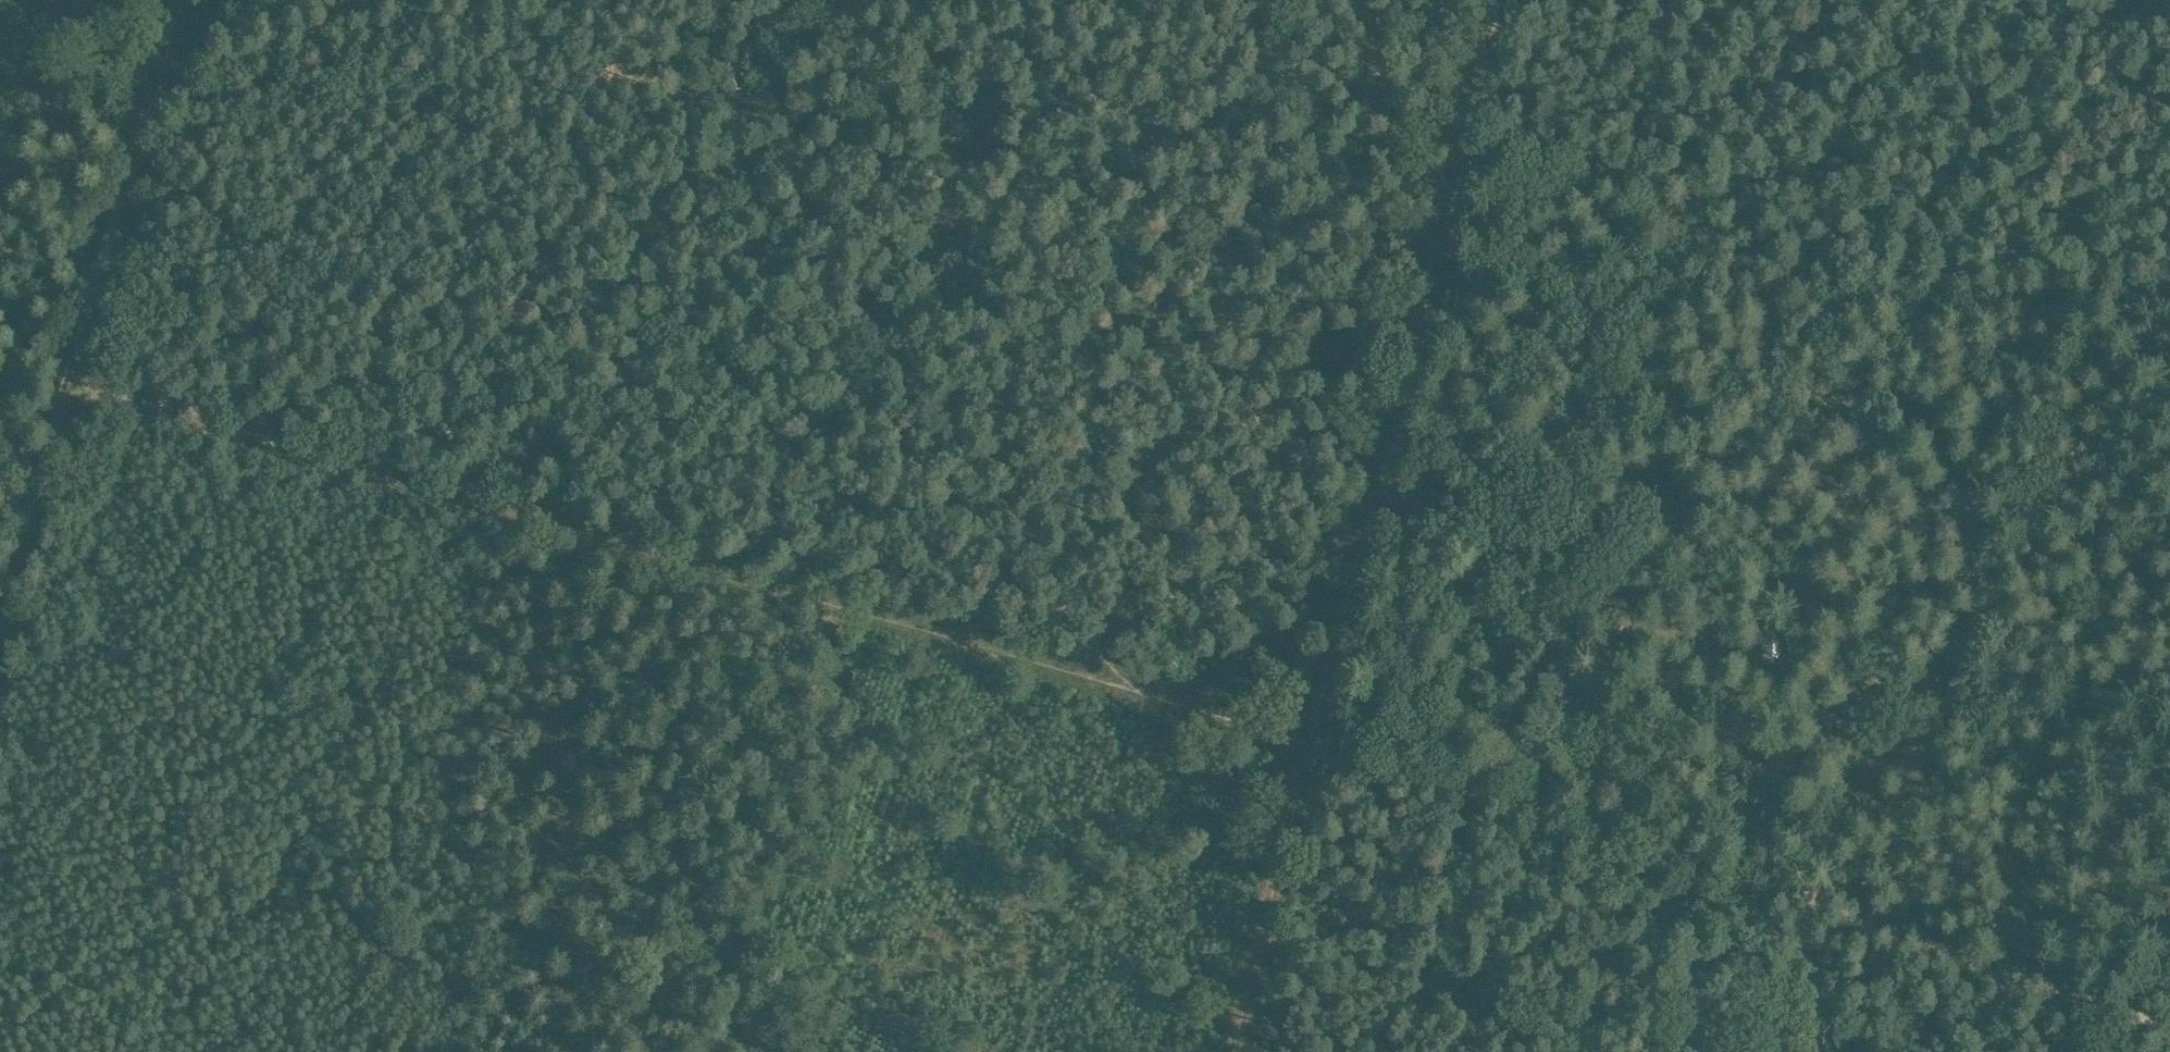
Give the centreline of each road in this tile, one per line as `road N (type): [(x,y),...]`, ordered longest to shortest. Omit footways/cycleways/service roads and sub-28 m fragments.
road 1 (track): [(1302,732),(724,558),(72,378)]
road 2 (track): [(2156,1005),(1302,732)]
road 3 (track): [(1302,732),(1495,0)]
road 4 (track): [(1415,300),(1572,291),(2169,338)]
road 5 (track): [(172,38),(72,378)]
road 6 (track): [(1302,732),(1228,1051)]
road 7 (track): [(72,378),(0,612)]
road 8 (track): [(0,92),(172,38)]

